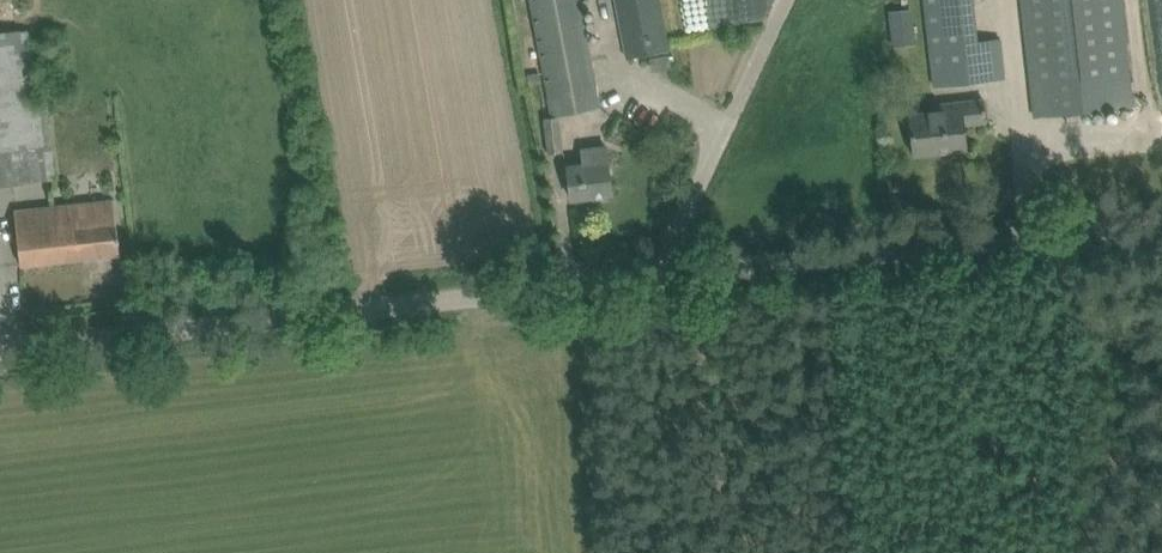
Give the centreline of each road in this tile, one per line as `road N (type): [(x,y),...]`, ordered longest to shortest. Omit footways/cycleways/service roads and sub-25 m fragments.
road 1 (unclassified): [(0,336),(1161,197)]

